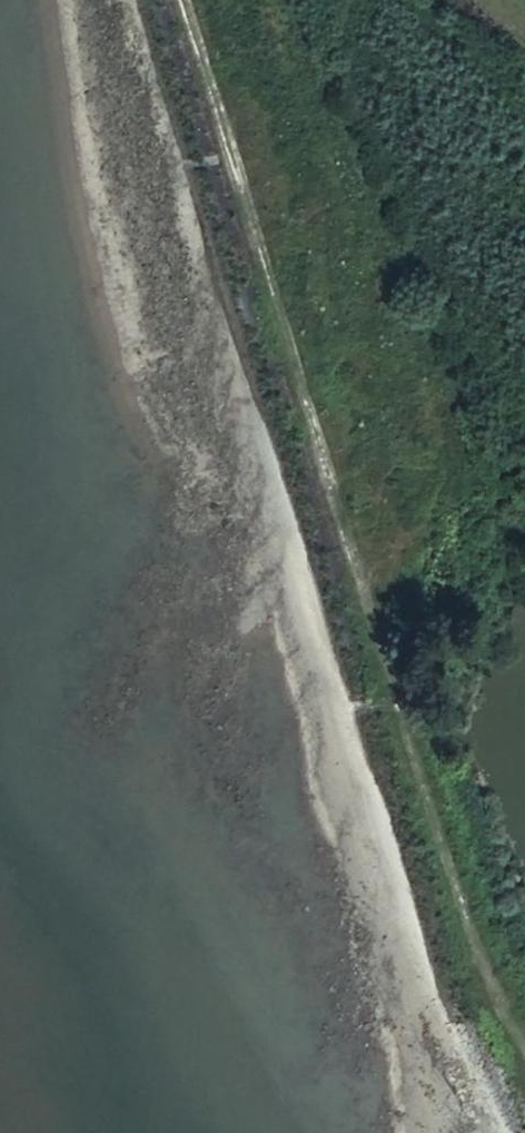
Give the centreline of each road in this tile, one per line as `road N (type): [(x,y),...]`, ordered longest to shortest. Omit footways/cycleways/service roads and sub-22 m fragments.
road 1 (track): [(198,0),(415,686),(491,963),(524,1034)]

